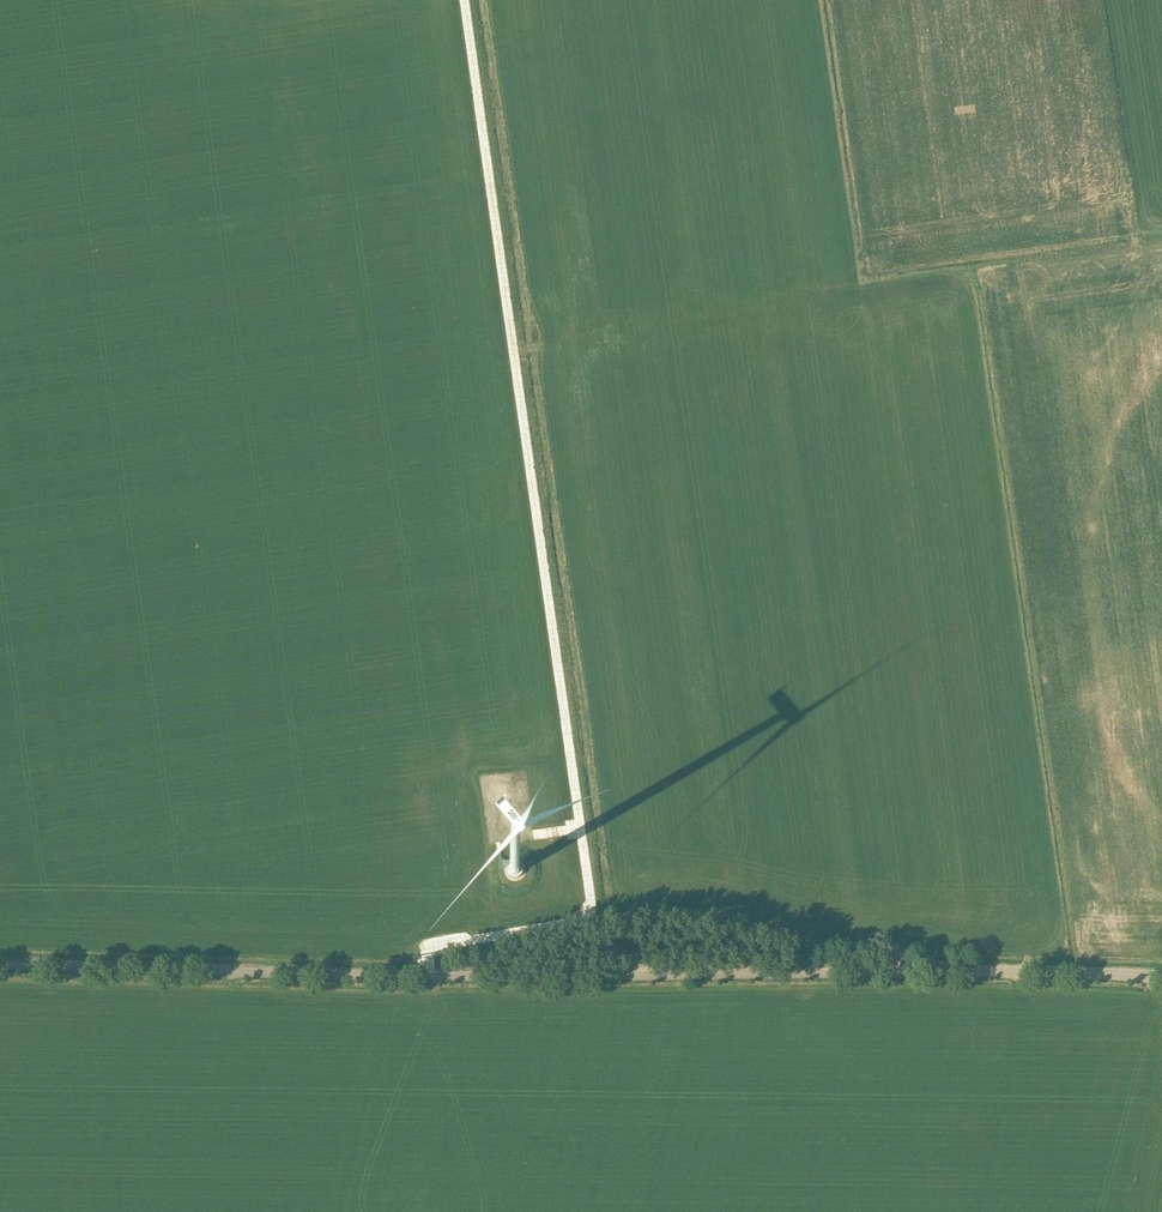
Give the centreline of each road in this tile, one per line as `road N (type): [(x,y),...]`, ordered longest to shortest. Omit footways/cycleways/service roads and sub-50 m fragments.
road 1 (tertiary): [(1161,976),(0,968)]

